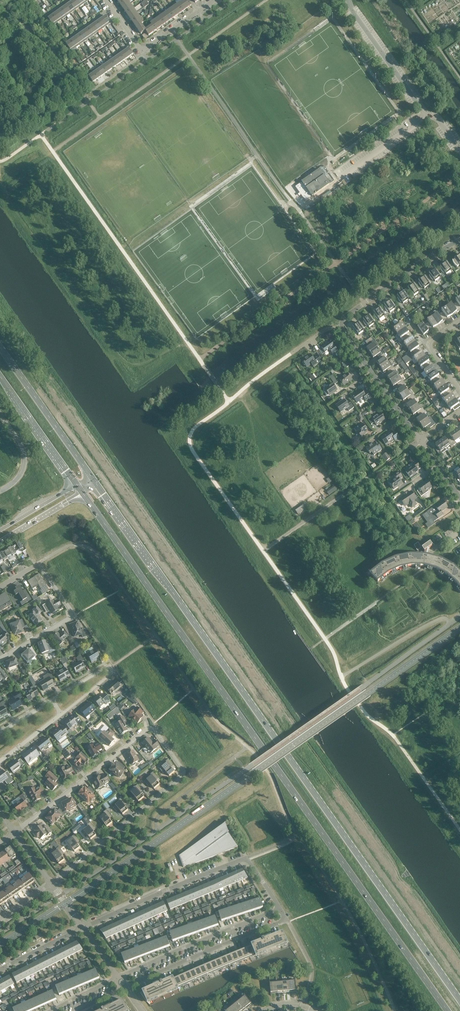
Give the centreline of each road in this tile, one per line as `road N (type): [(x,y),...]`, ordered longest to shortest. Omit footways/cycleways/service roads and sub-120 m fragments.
road 1 (trunk): [(459,999),(92,479)]
road 2 (trunk): [(82,492),(447,1010)]
road 3 (residential): [(82,927),(251,859),(279,910)]
road 4 (residential): [(15,833),(151,727),(169,750)]
road 5 (residential): [(52,884),(183,776),(169,750)]
road 6 (trunk): [(92,479),(0,346)]
road 7 (residential): [(342,328),(364,301),(459,240)]
road 8 (residential): [(420,442),(342,328)]
road 9 (trunk): [(0,378),(76,485)]
road 10 (residential): [(0,660),(76,616),(56,588)]

